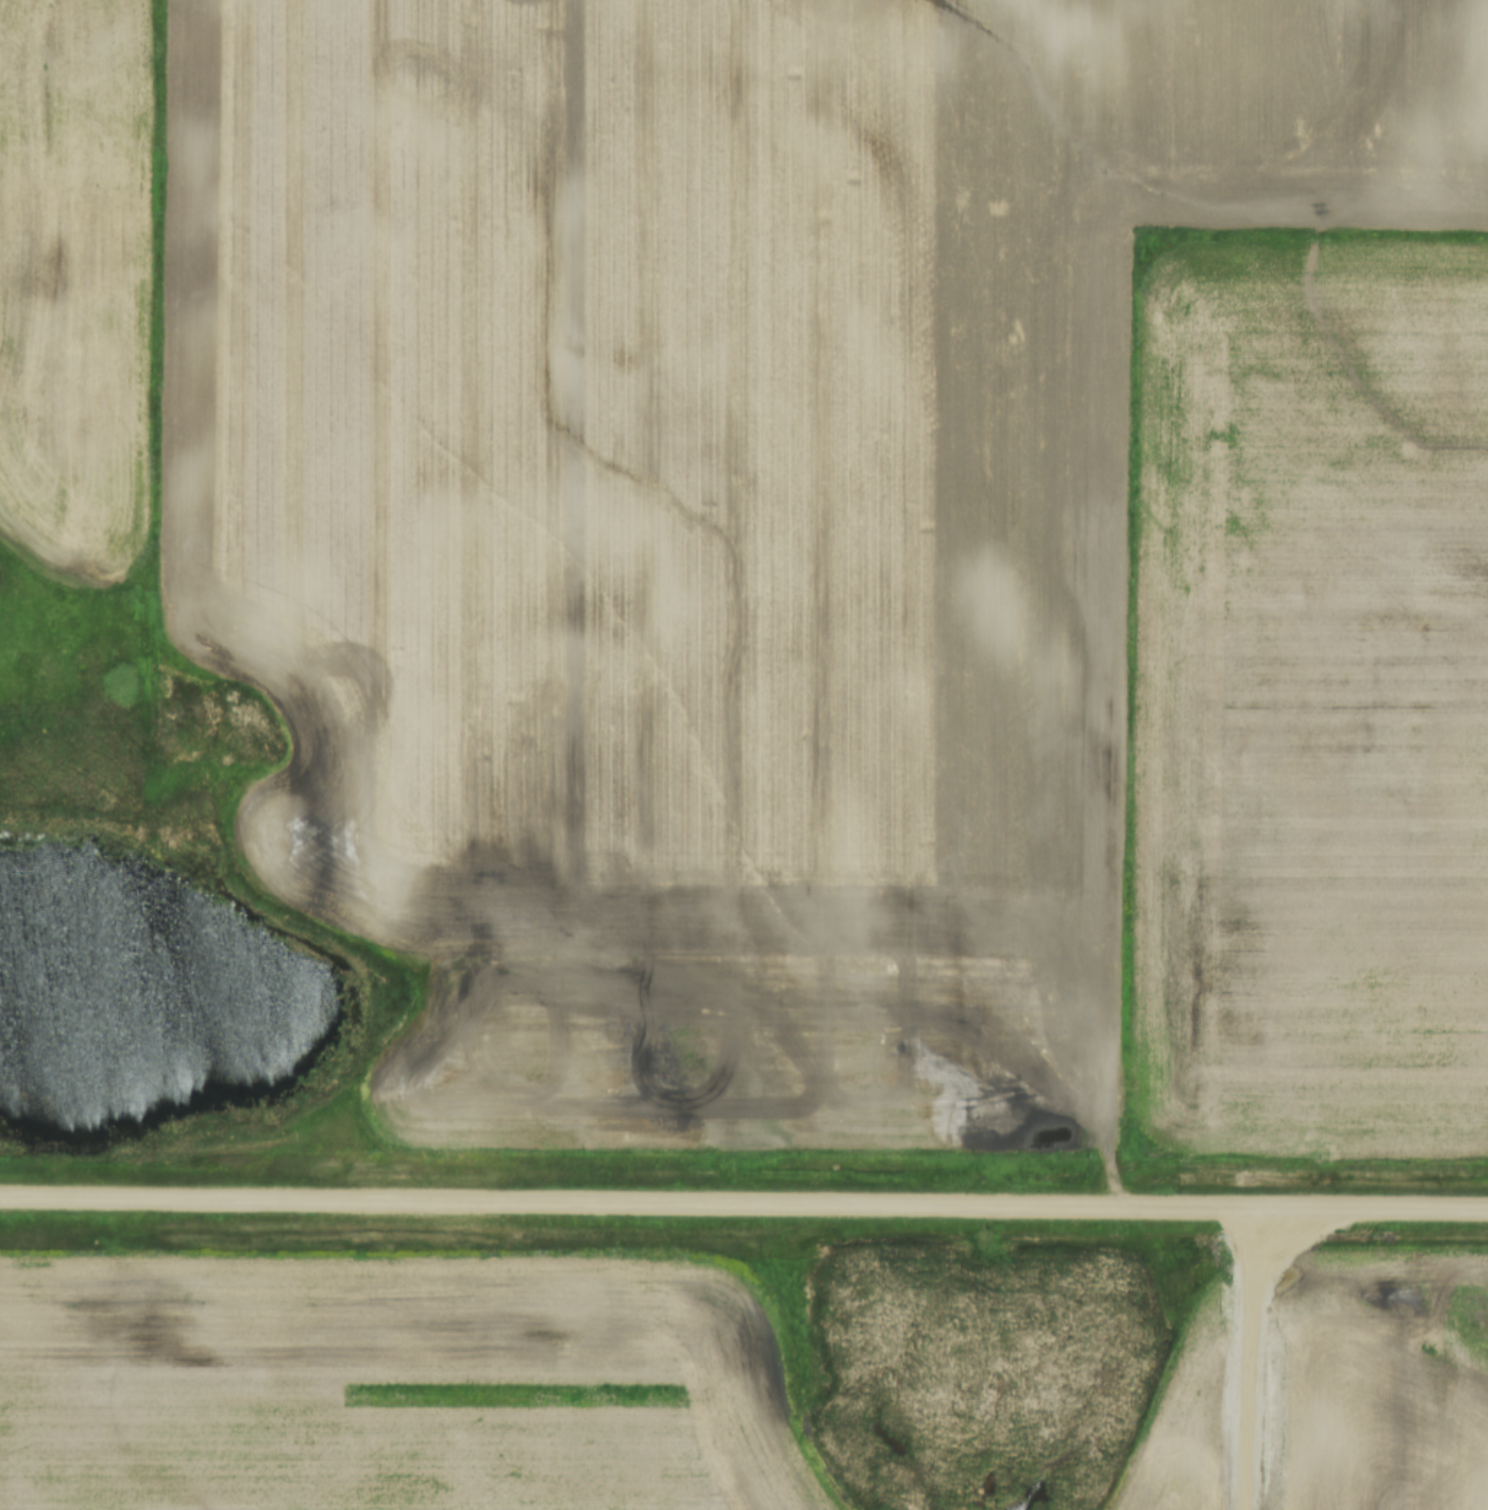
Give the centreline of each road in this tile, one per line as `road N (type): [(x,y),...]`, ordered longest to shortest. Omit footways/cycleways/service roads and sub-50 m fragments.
road 1 (residential): [(0,1204),(1487,1210)]

